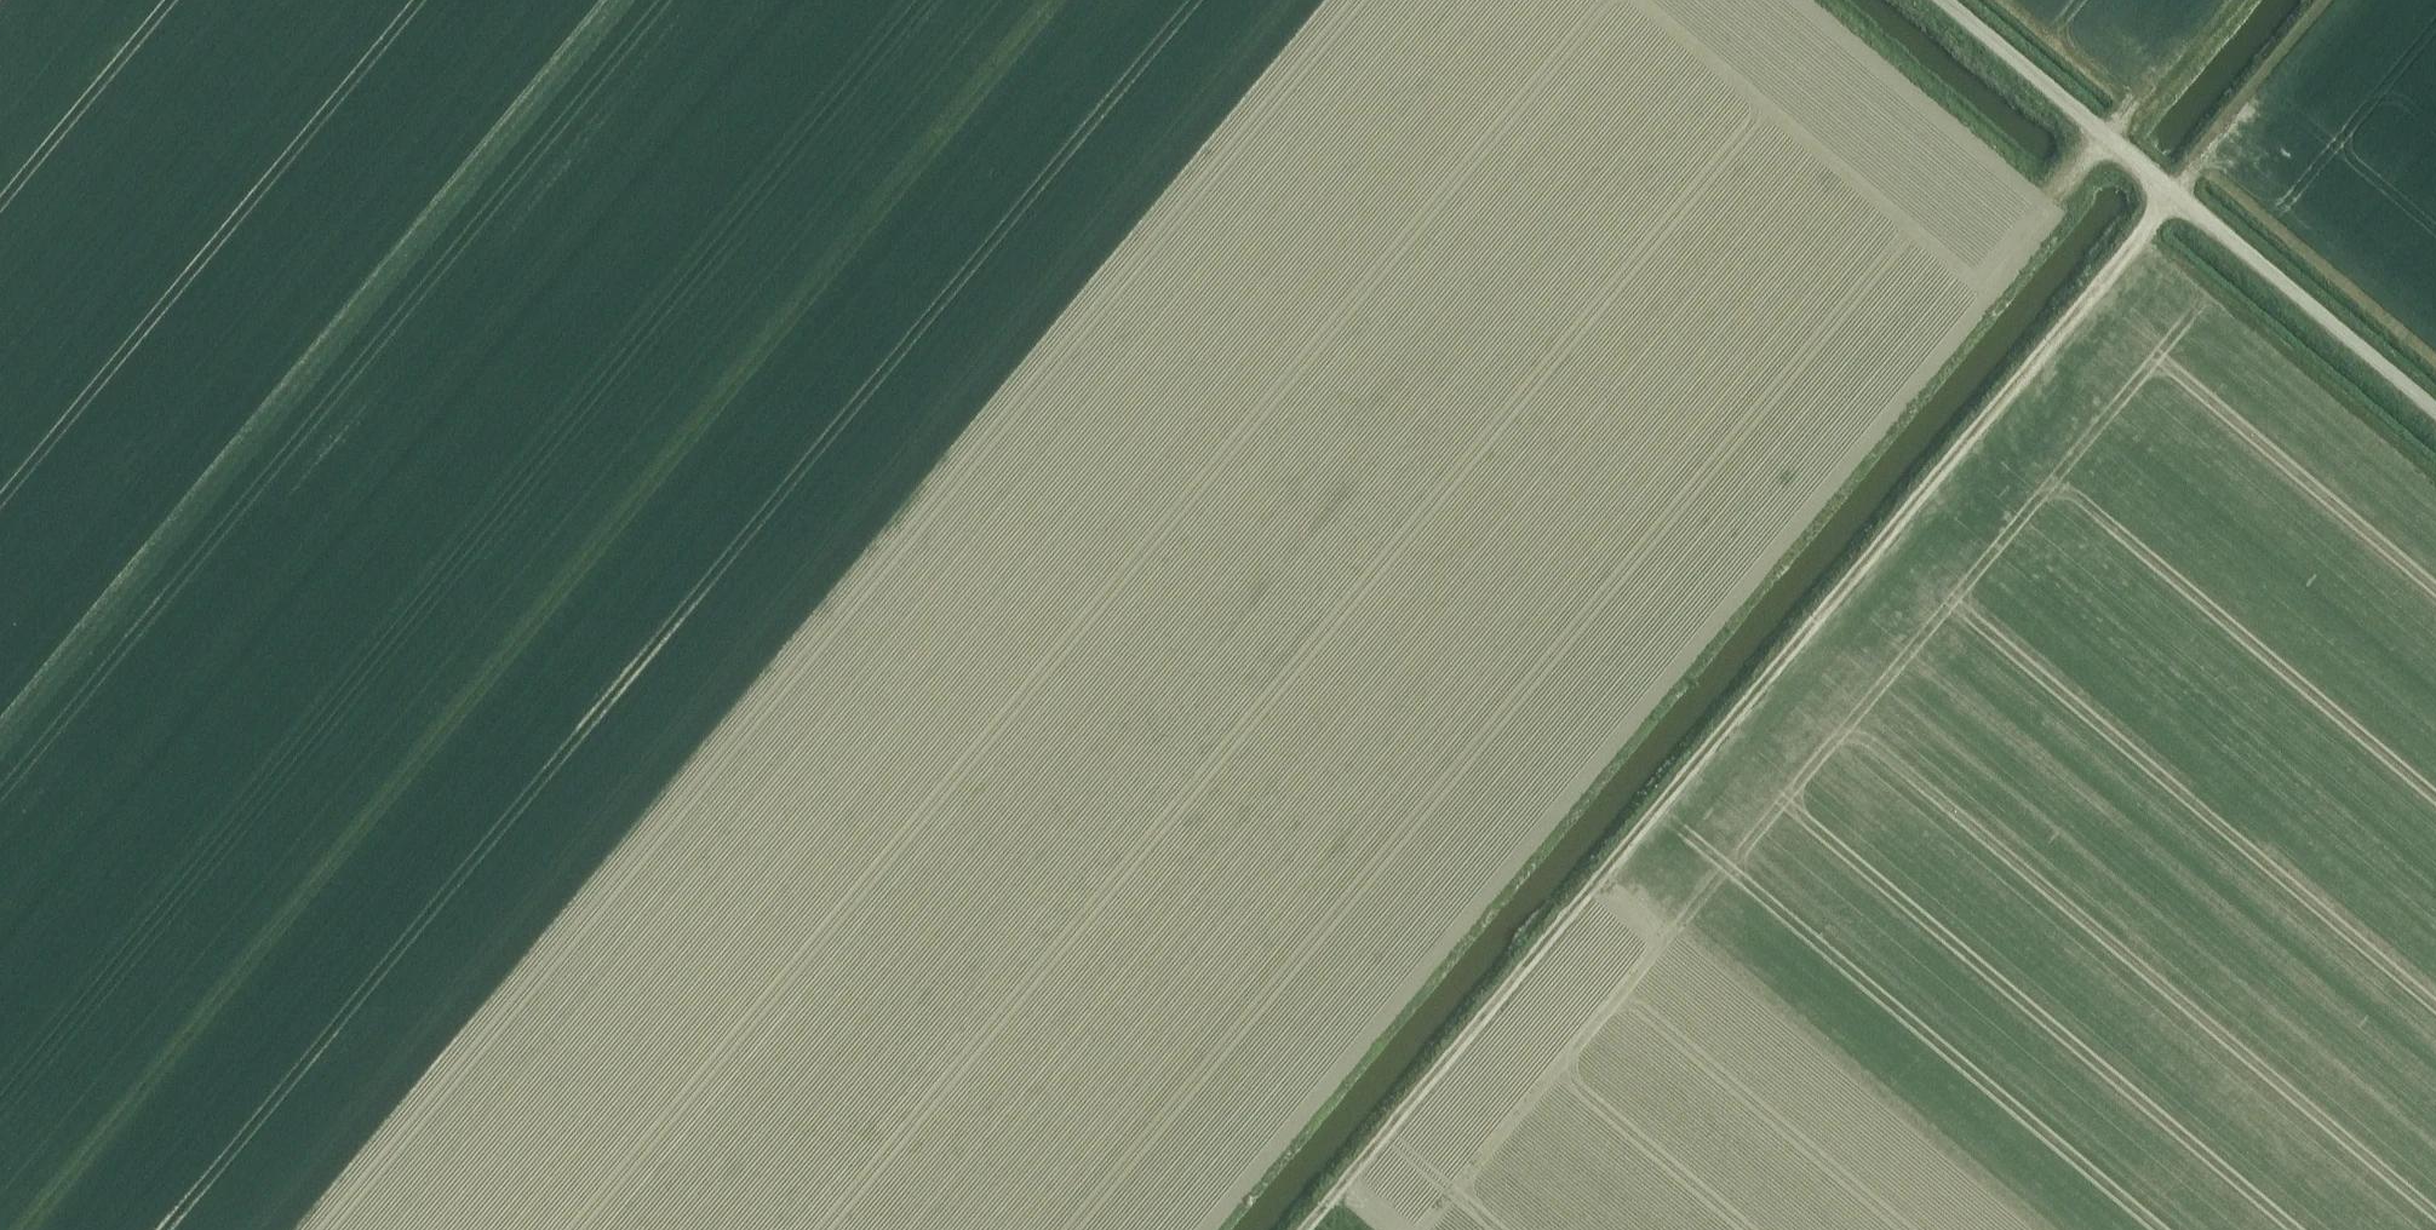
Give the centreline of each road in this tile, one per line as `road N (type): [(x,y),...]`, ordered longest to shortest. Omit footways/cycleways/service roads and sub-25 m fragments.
road 1 (unclassified): [(2435,410),(1933,0)]

